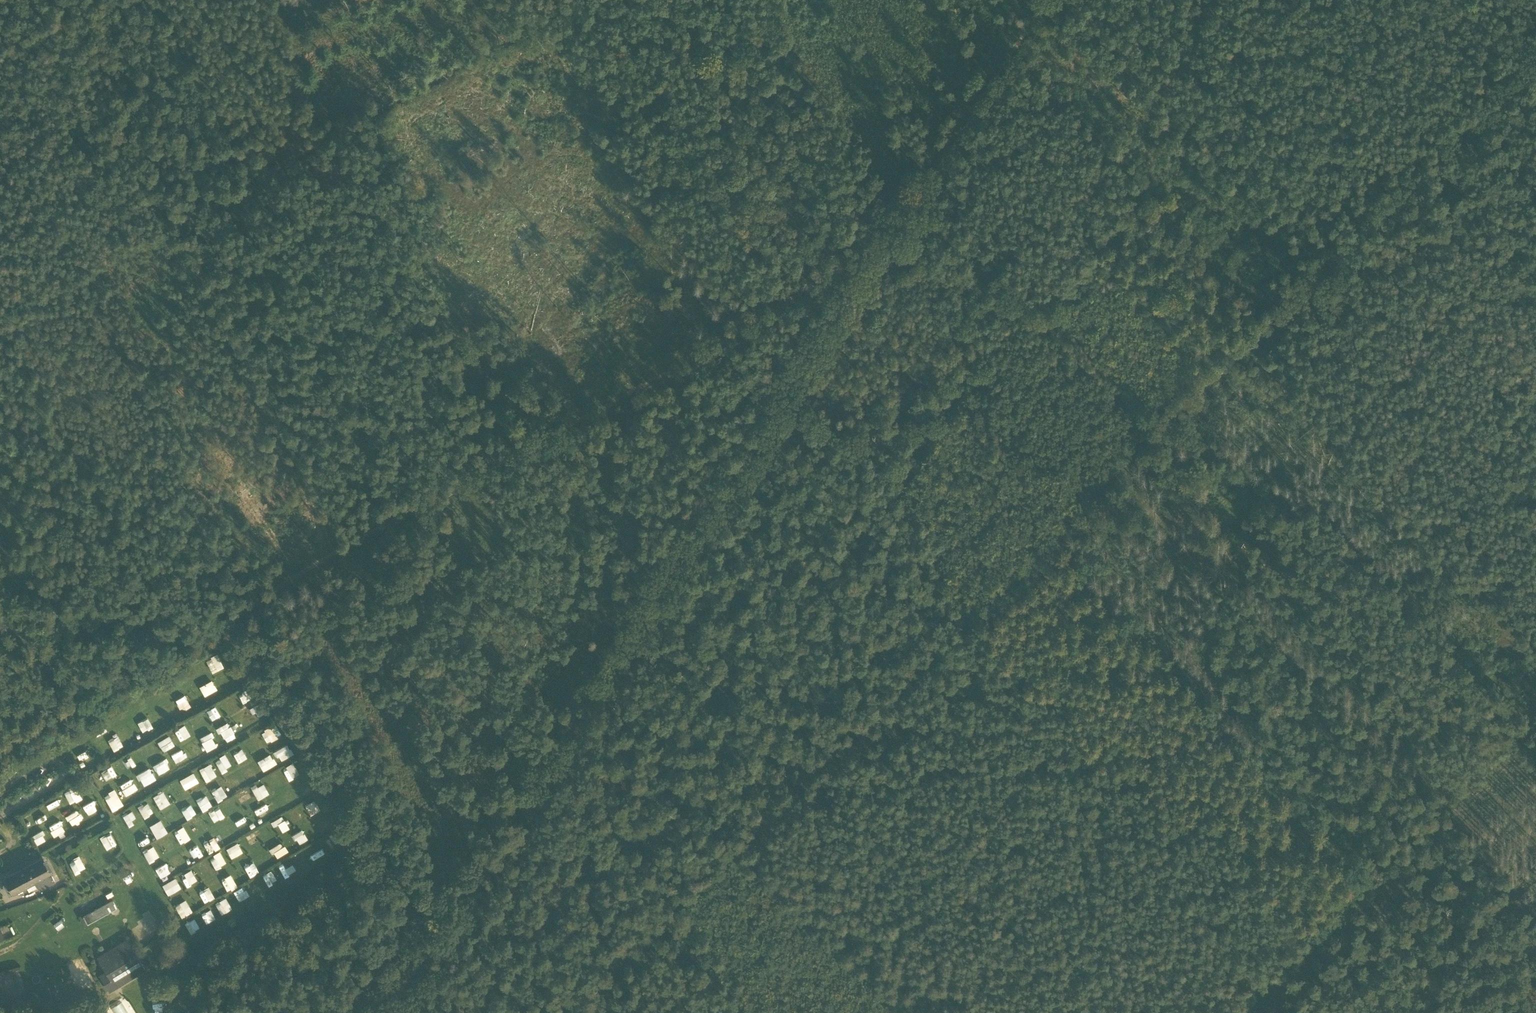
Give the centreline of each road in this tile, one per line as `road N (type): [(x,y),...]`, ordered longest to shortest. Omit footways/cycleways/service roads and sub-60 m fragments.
road 1 (track): [(1535,64),(569,1012)]
road 2 (track): [(0,747),(843,275),(723,74),(769,0)]
road 3 (track): [(391,1012),(601,698),(1043,0)]
road 4 (track): [(1155,438),(1043,315),(916,202)]
road 5 (track): [(1126,467),(1144,503),(1218,572),(1314,597)]

